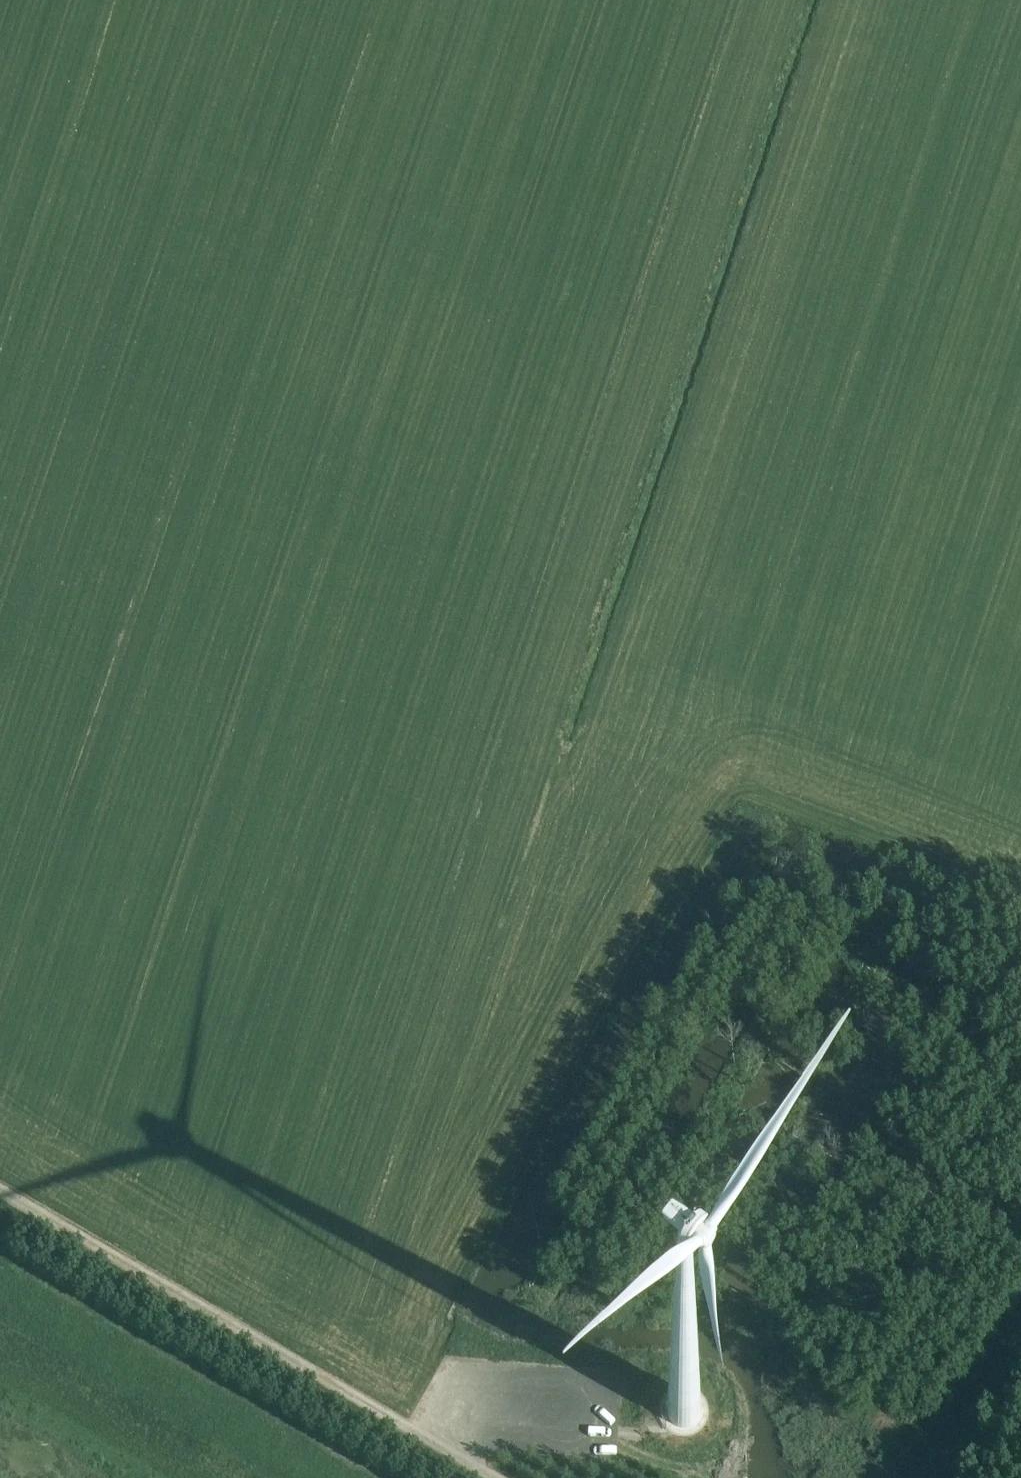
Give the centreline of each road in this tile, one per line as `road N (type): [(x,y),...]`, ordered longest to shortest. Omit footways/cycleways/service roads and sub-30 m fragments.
road 1 (track): [(484,1477),(0,1192)]
road 2 (track): [(0,1257),(380,1477)]

